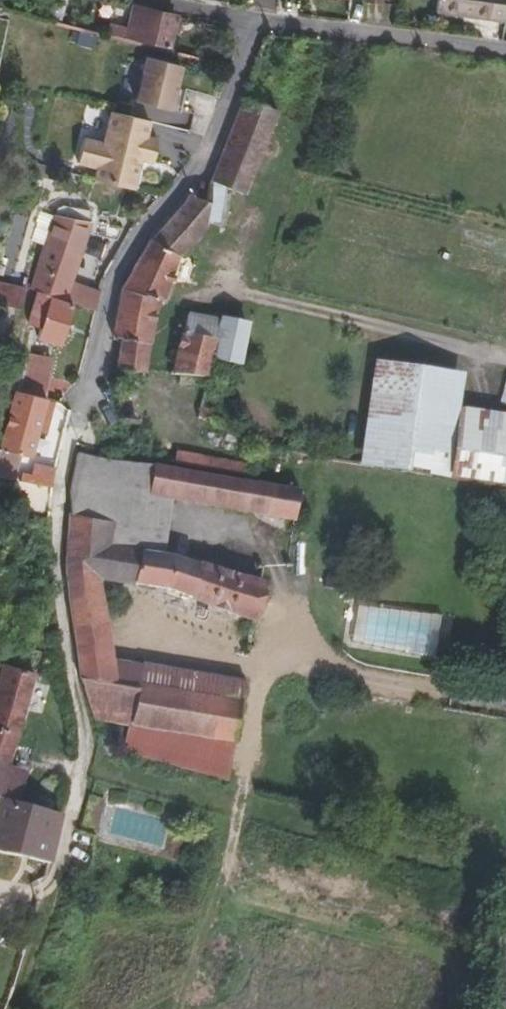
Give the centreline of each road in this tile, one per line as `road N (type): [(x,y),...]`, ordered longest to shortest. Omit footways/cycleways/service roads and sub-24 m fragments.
road 1 (residential): [(84,746),(47,555),(67,458),(112,278),(137,232),(185,184),(204,151),(251,24)]
road 2 (track): [(14,1008),(84,746)]
road 3 (residential): [(505,56),(251,24)]

